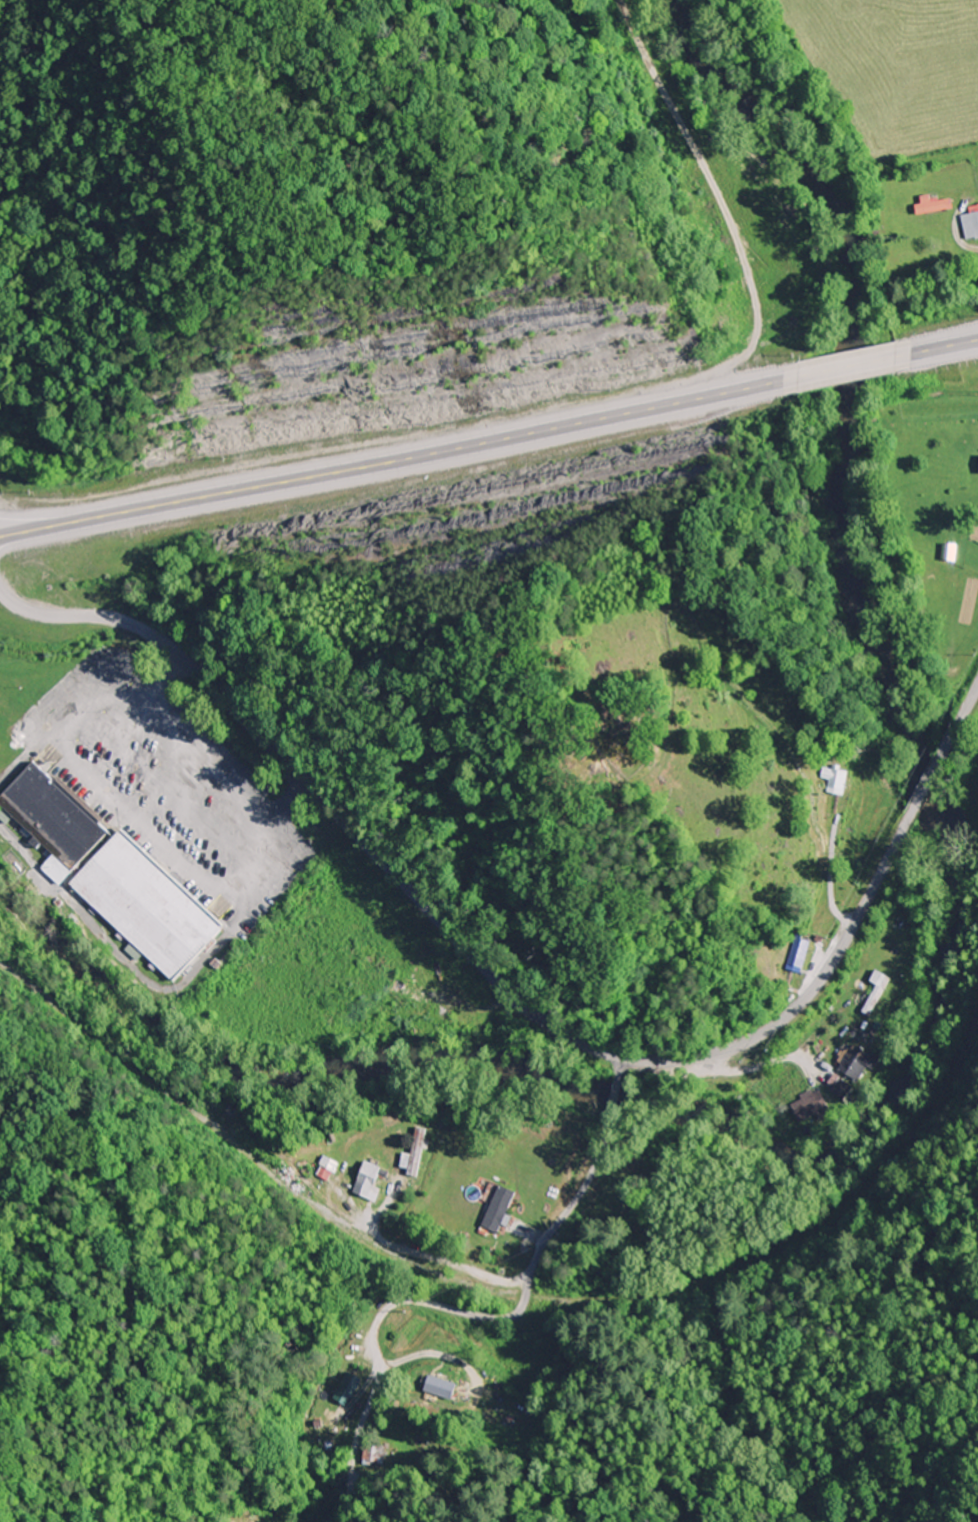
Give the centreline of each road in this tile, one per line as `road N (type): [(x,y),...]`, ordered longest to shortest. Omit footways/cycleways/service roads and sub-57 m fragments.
road 1 (residential): [(0,590),(32,617),(152,640),(510,991),(564,1035),(622,1062),(706,1063),(790,1026),(839,964),(916,818)]
road 2 (trunk): [(0,539),(797,377)]
road 3 (residential): [(610,1119),(594,1167),(543,1243),(518,1313),(502,1321),(403,1303),(380,1314)]

